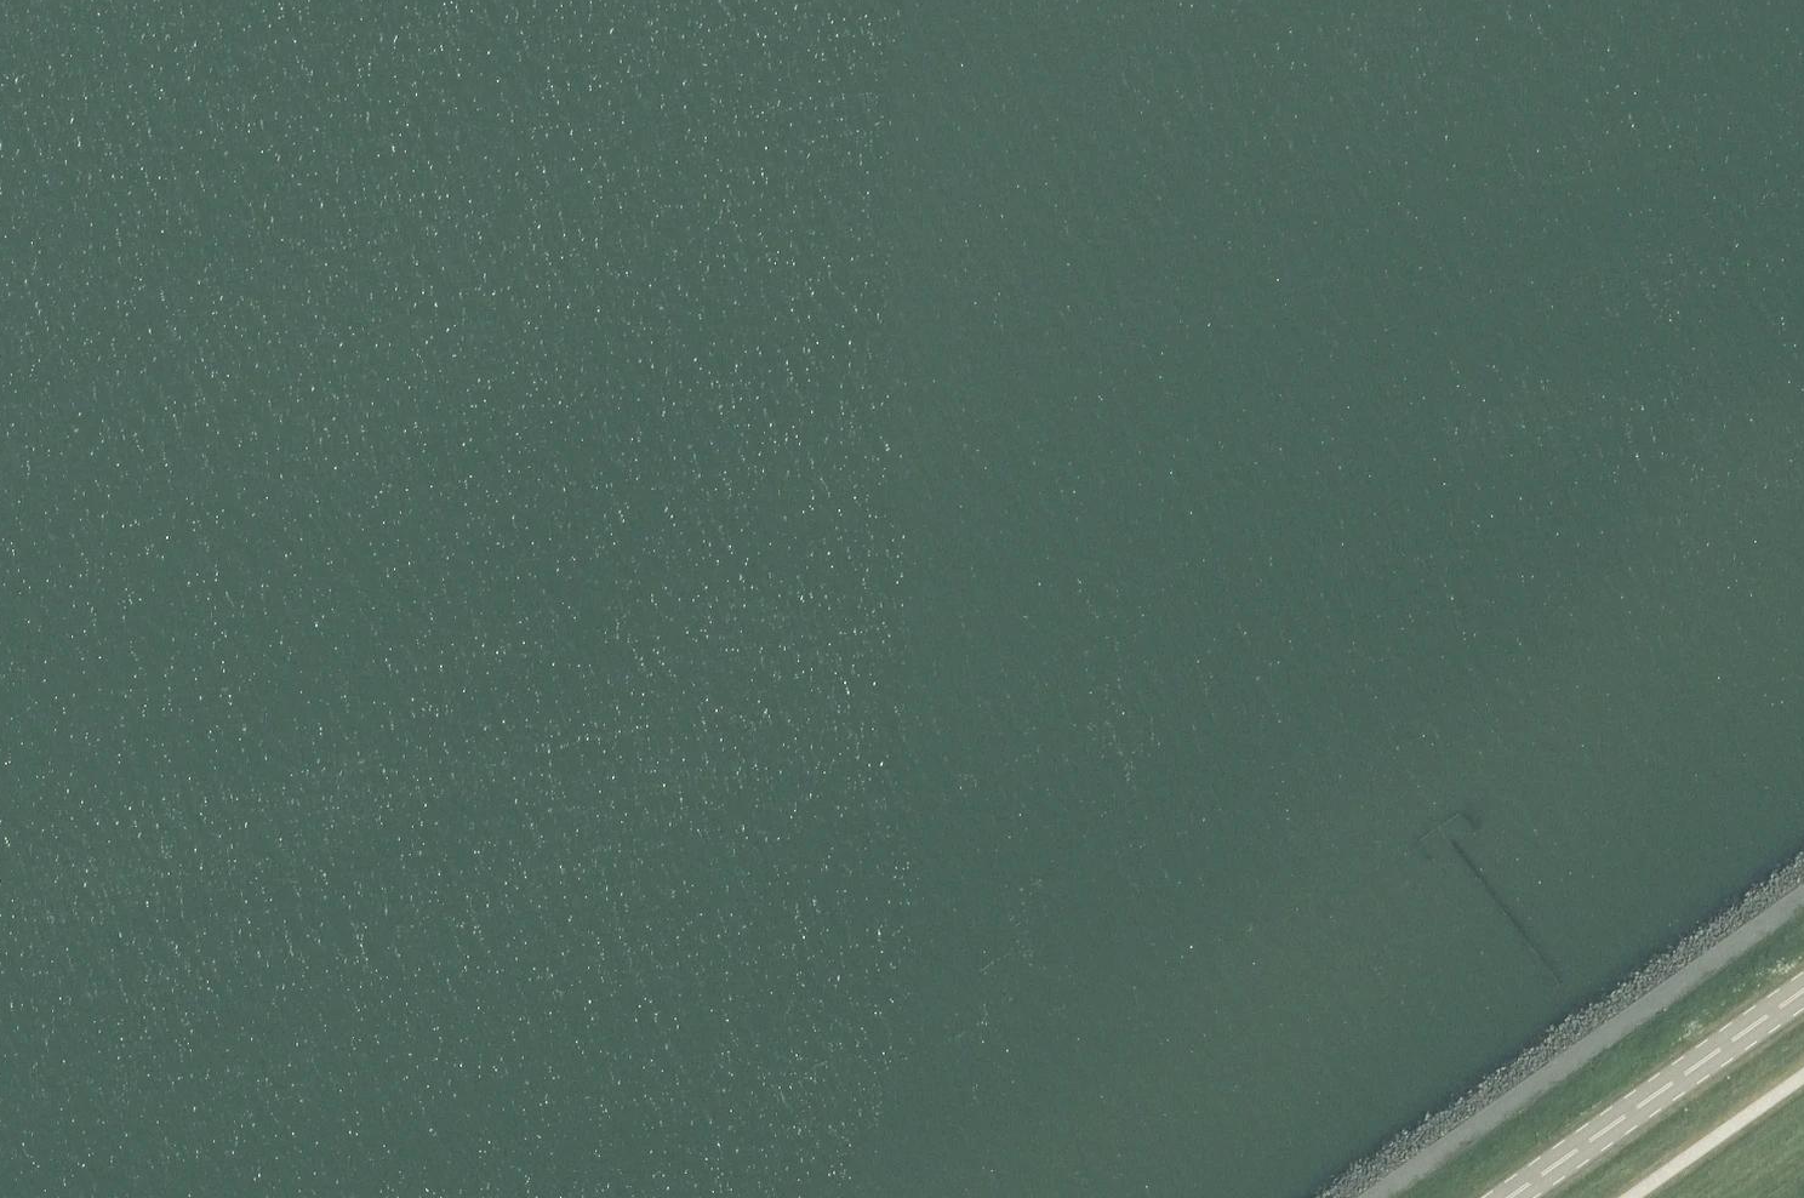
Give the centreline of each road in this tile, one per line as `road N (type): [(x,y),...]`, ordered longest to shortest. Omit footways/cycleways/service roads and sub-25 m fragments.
road 1 (secondary): [(1492,1197),(1803,979)]

